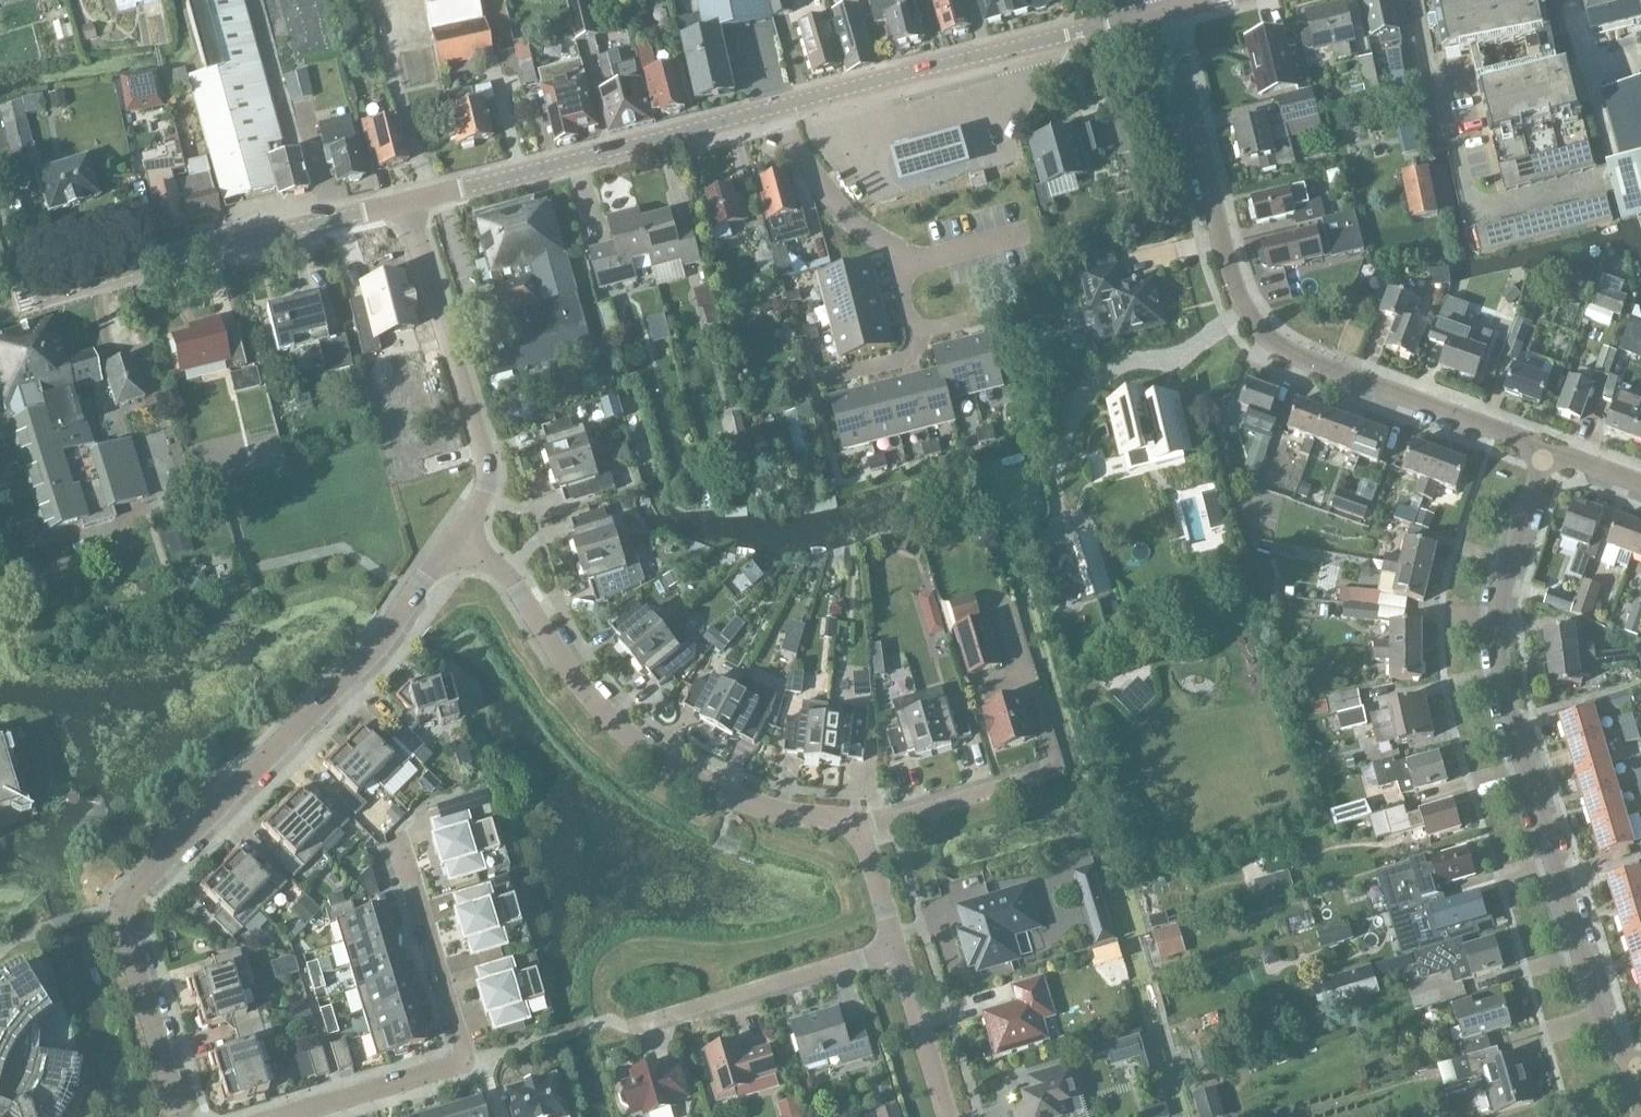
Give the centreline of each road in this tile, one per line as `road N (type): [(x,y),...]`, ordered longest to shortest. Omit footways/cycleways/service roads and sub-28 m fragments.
road 1 (residential): [(1635,1070),(1607,1039),(1504,692),(1498,621),(1505,578),(1545,456)]
road 2 (residential): [(1545,456),(1520,436),(1314,362),(1264,331),(1232,275),(1164,11)]
road 3 (residential): [(382,638),(124,905),(181,1116)]
road 4 (residential): [(457,541),(505,572),(594,702),(642,746),(729,796),(861,827)]
road 5 (tertiary): [(0,309),(409,200)]
road 6 (residential): [(276,1116),(464,1056),(401,842)]
road 7 (tertiary): [(773,107),(1164,11)]
road 8 (tertiary): [(409,200),(773,107)]
road 9 (residential): [(409,200),(490,472),(481,505),(457,541)]
road 10 (residential): [(773,107),(852,222),(893,245),(914,336)]
road 11 (residential): [(897,949),(639,1023)]
road 12 (residential): [(861,827),(1038,776)]
road 13 (residential): [(897,949),(947,1116)]
road 14 (residential): [(861,827),(897,949)]
road 15 (residential): [(382,638),(457,541)]

